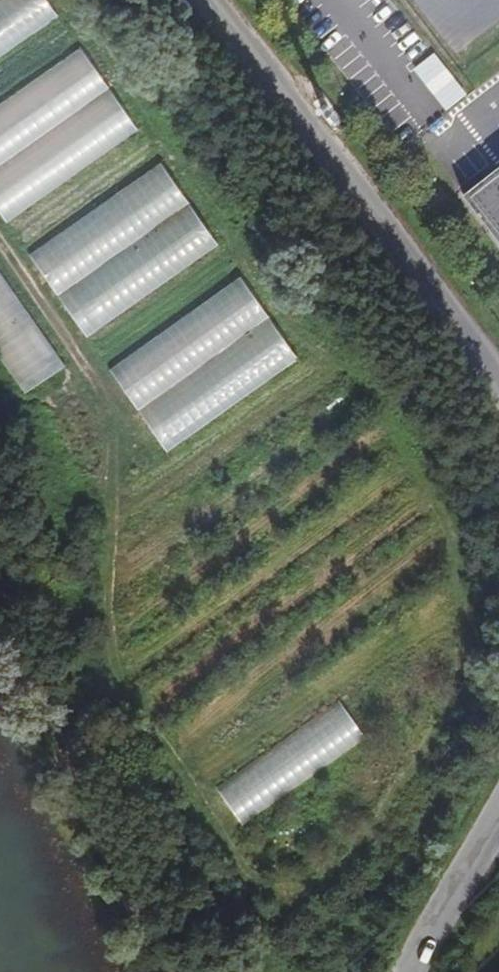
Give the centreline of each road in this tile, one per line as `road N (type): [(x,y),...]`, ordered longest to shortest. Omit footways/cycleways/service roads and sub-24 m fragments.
road 1 (unclassified): [(210,0),(498,393)]
road 2 (track): [(0,244),(106,409),(103,557),(116,670)]
road 3 (unclassified): [(498,819),(416,971)]

